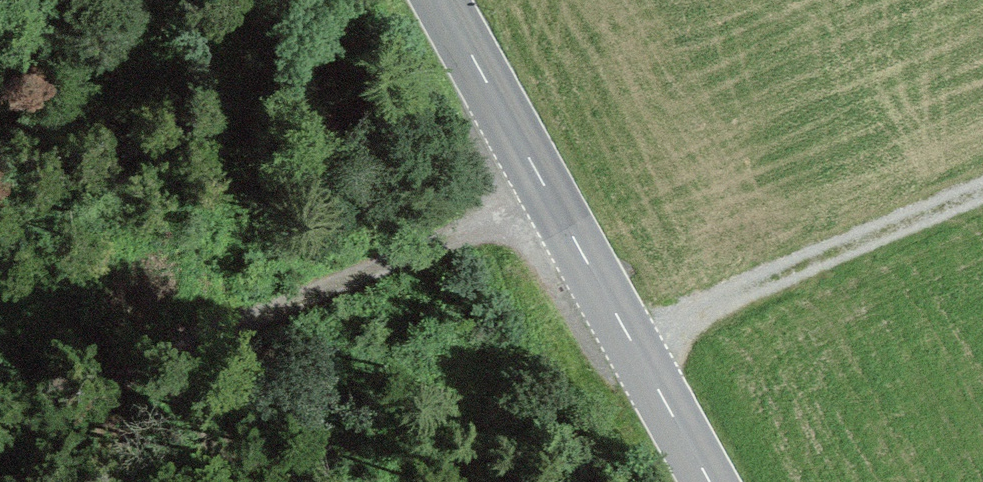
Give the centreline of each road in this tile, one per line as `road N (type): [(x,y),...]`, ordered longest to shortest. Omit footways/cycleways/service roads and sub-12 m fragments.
road 1 (track): [(535,160),(107,350),(0,443)]
road 2 (tertiary): [(444,0),(711,481)]
road 3 (track): [(635,347),(982,196)]

